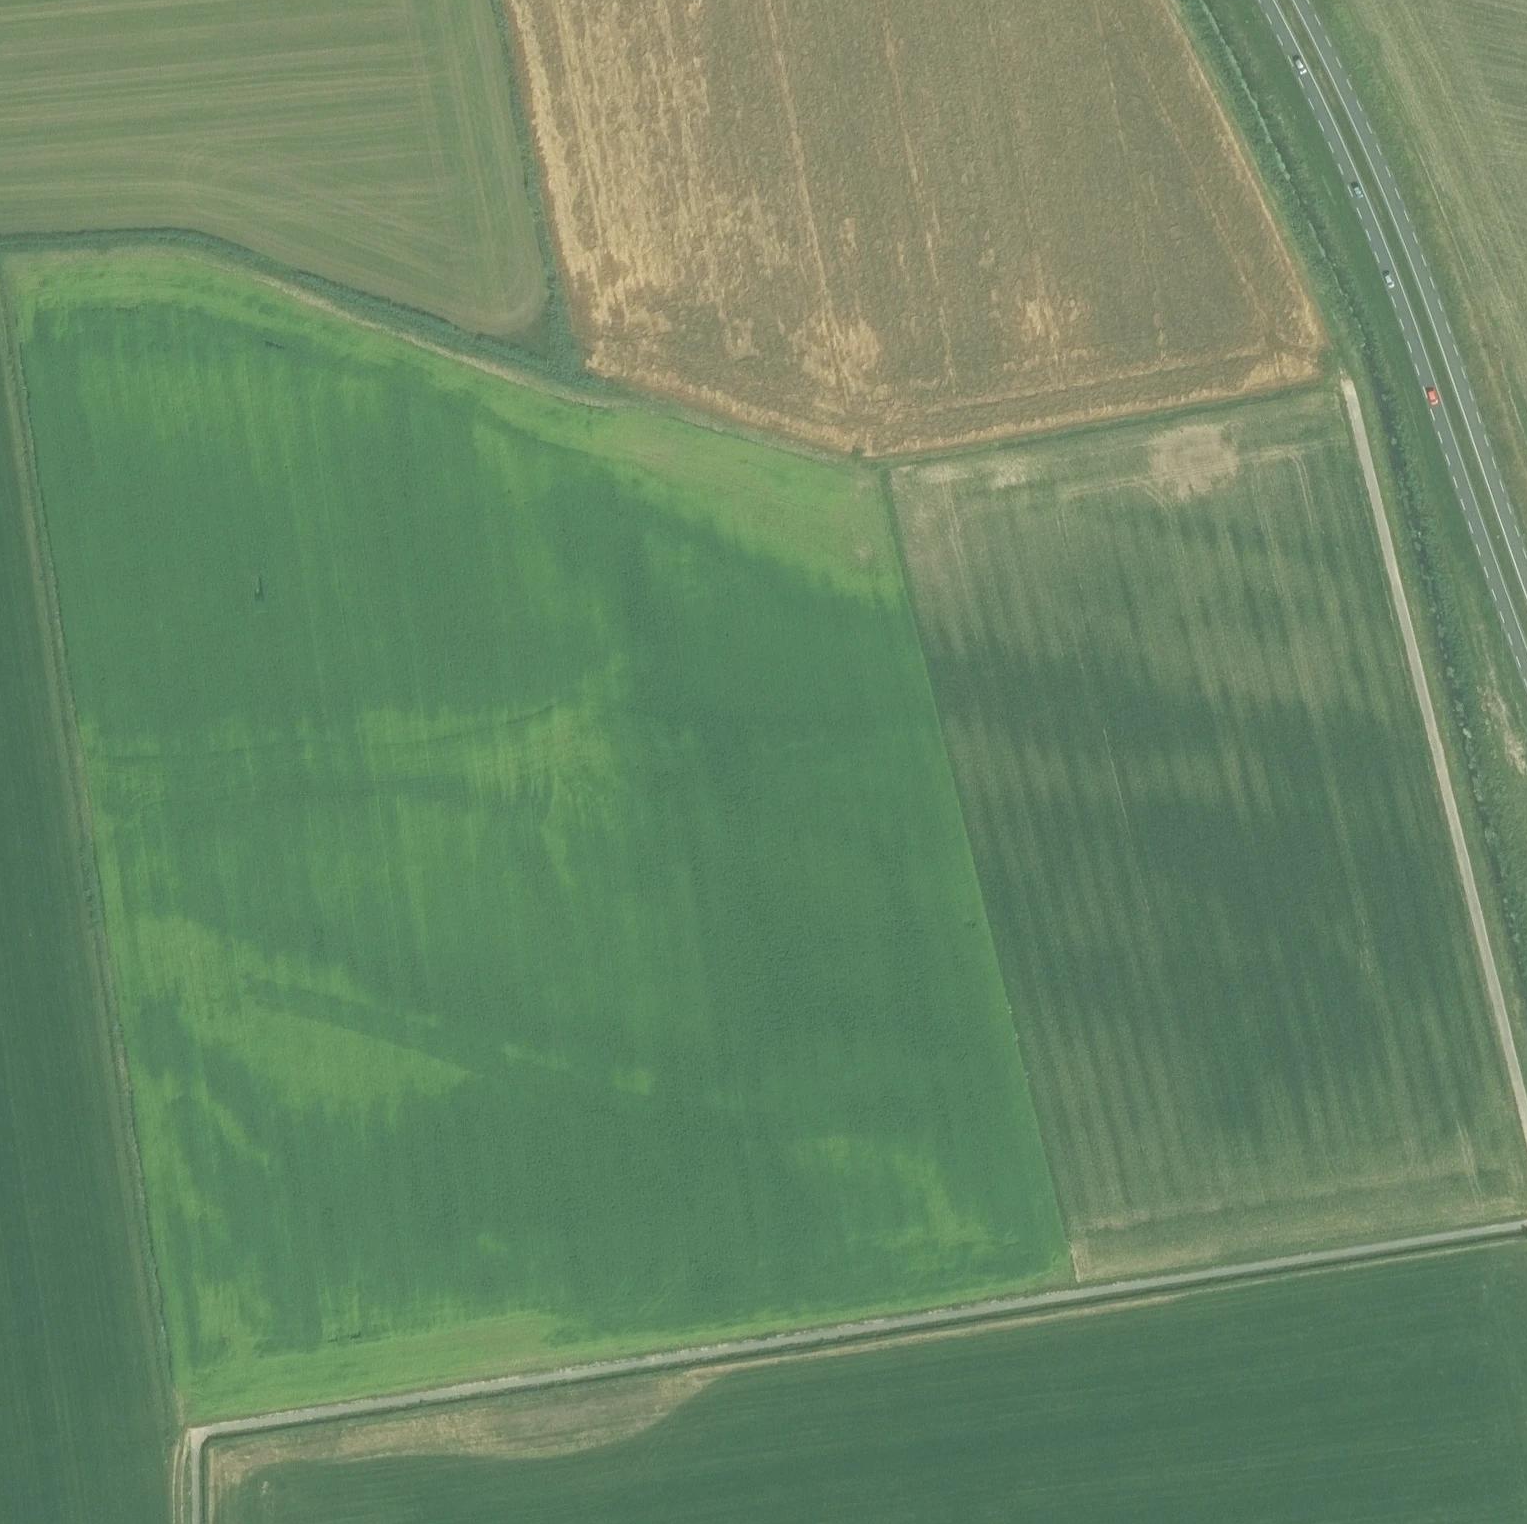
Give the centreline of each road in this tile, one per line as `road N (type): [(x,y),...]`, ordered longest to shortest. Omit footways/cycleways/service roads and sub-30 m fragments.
road 1 (track): [(1526,1116),(1348,382)]
road 2 (primary): [(1266,0),(1358,191),(1526,659)]
road 3 (primary): [(1526,577),(1383,177),(1298,0)]

